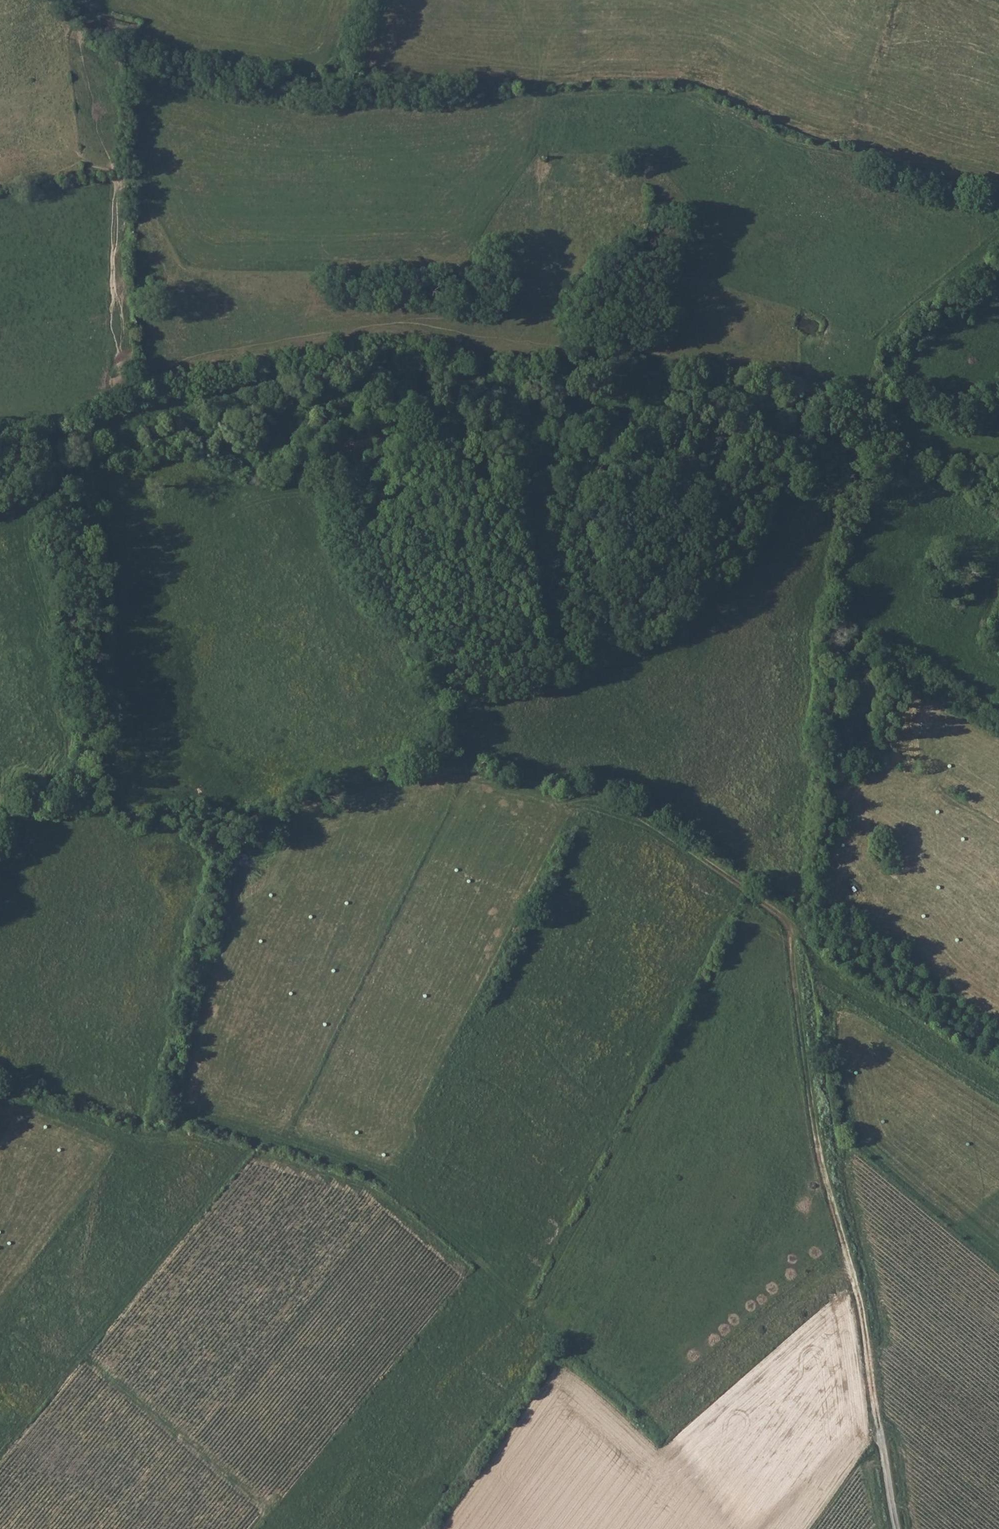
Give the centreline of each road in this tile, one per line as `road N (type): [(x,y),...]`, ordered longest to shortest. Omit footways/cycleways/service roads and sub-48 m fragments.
road 1 (track): [(899,1528),(859,1294),(818,1125),(789,929),(673,835),(596,794)]
road 2 (track): [(250,1528),(268,1507),(93,1362)]

